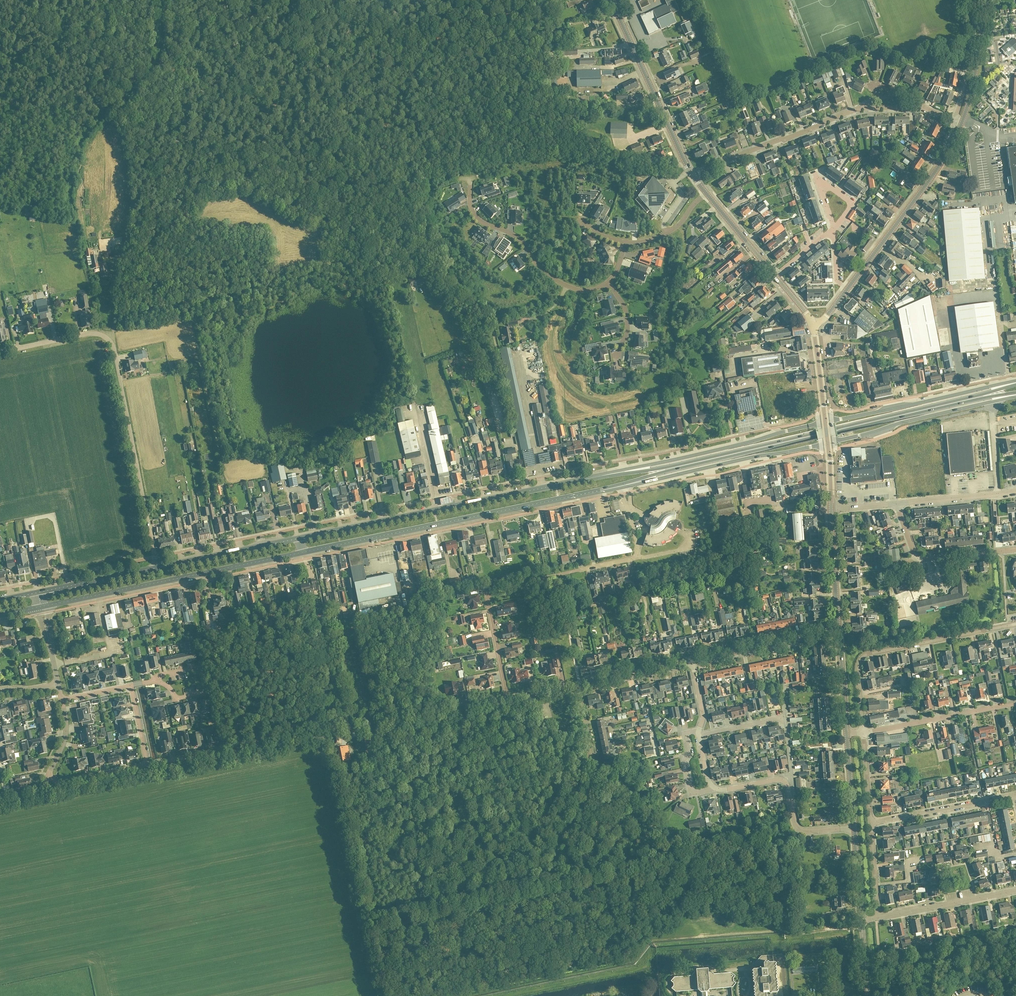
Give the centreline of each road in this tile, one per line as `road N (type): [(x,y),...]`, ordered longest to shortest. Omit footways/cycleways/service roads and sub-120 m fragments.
road 1 (track): [(779,839),(369,922)]
road 2 (unclassified): [(0,352),(95,334),(113,346),(157,569)]
road 3 (unclassified): [(323,738),(0,805)]
road 4 (primary): [(671,468),(978,398)]
road 5 (primary): [(303,553),(600,491)]
road 6 (track): [(206,11),(399,10),(407,18),(390,39),(392,59),(432,52)]
road 7 (primary): [(41,607),(303,553)]
road 8 (track): [(385,995),(329,736)]
road 9 (residential): [(579,686),(568,611),(741,574)]
road 10 (track): [(116,291),(130,204),(119,121),(162,65)]
road 11 (primary): [(527,492),(299,538)]
road 12 (residential): [(863,733),(858,670),(865,657),(1015,625)]
road 13 (secondary): [(625,488),(827,444)]
road 14 (secondary): [(825,423),(624,470)]
road 15 (track): [(566,286),(551,340),(555,359),(578,392),(612,409),(623,460)]
road 16 (tertiary): [(846,290),(932,178),(961,126)]
road 17 (residential): [(608,282),(582,290),(544,272),(519,238),(476,216),(470,178)]
road 18 (secondary): [(1015,383),(825,423)]
road 19 (secondary): [(693,176),(611,0)]
road 20 (secondary): [(827,444),(1015,397)]
road 21 (residential): [(329,736),(337,727),(356,731),(508,699)]
road 22 (residential): [(650,721),(657,757),(593,769),(579,686)]
road 23 (residential): [(693,176),(862,108)]
road 24 (residential): [(1015,551),(917,560),(899,504)]
road 25 (residential): [(863,733),(1015,704)]
road 26 (residential): [(692,662),(839,633)]
road 27 (residential): [(870,825),(1015,795)]
road 28 (residential): [(508,699),(487,595),(527,587)]
road 29 (primary): [(299,538),(157,569)]
road 30 (residential): [(878,918),(1015,892)]
road 31 (residential): [(323,604),(308,634),(329,736)]
road 32 (residential): [(831,500),(775,508),(754,540),(753,569),(741,574)]
road 33 (residential): [(154,681),(176,700),(209,694),(202,667),(160,677)]
road 34 (tertiary): [(961,126),(987,0)]
road 35 (tertiary): [(839,633),(831,510)]
road 36 (primary): [(157,569),(37,593)]

